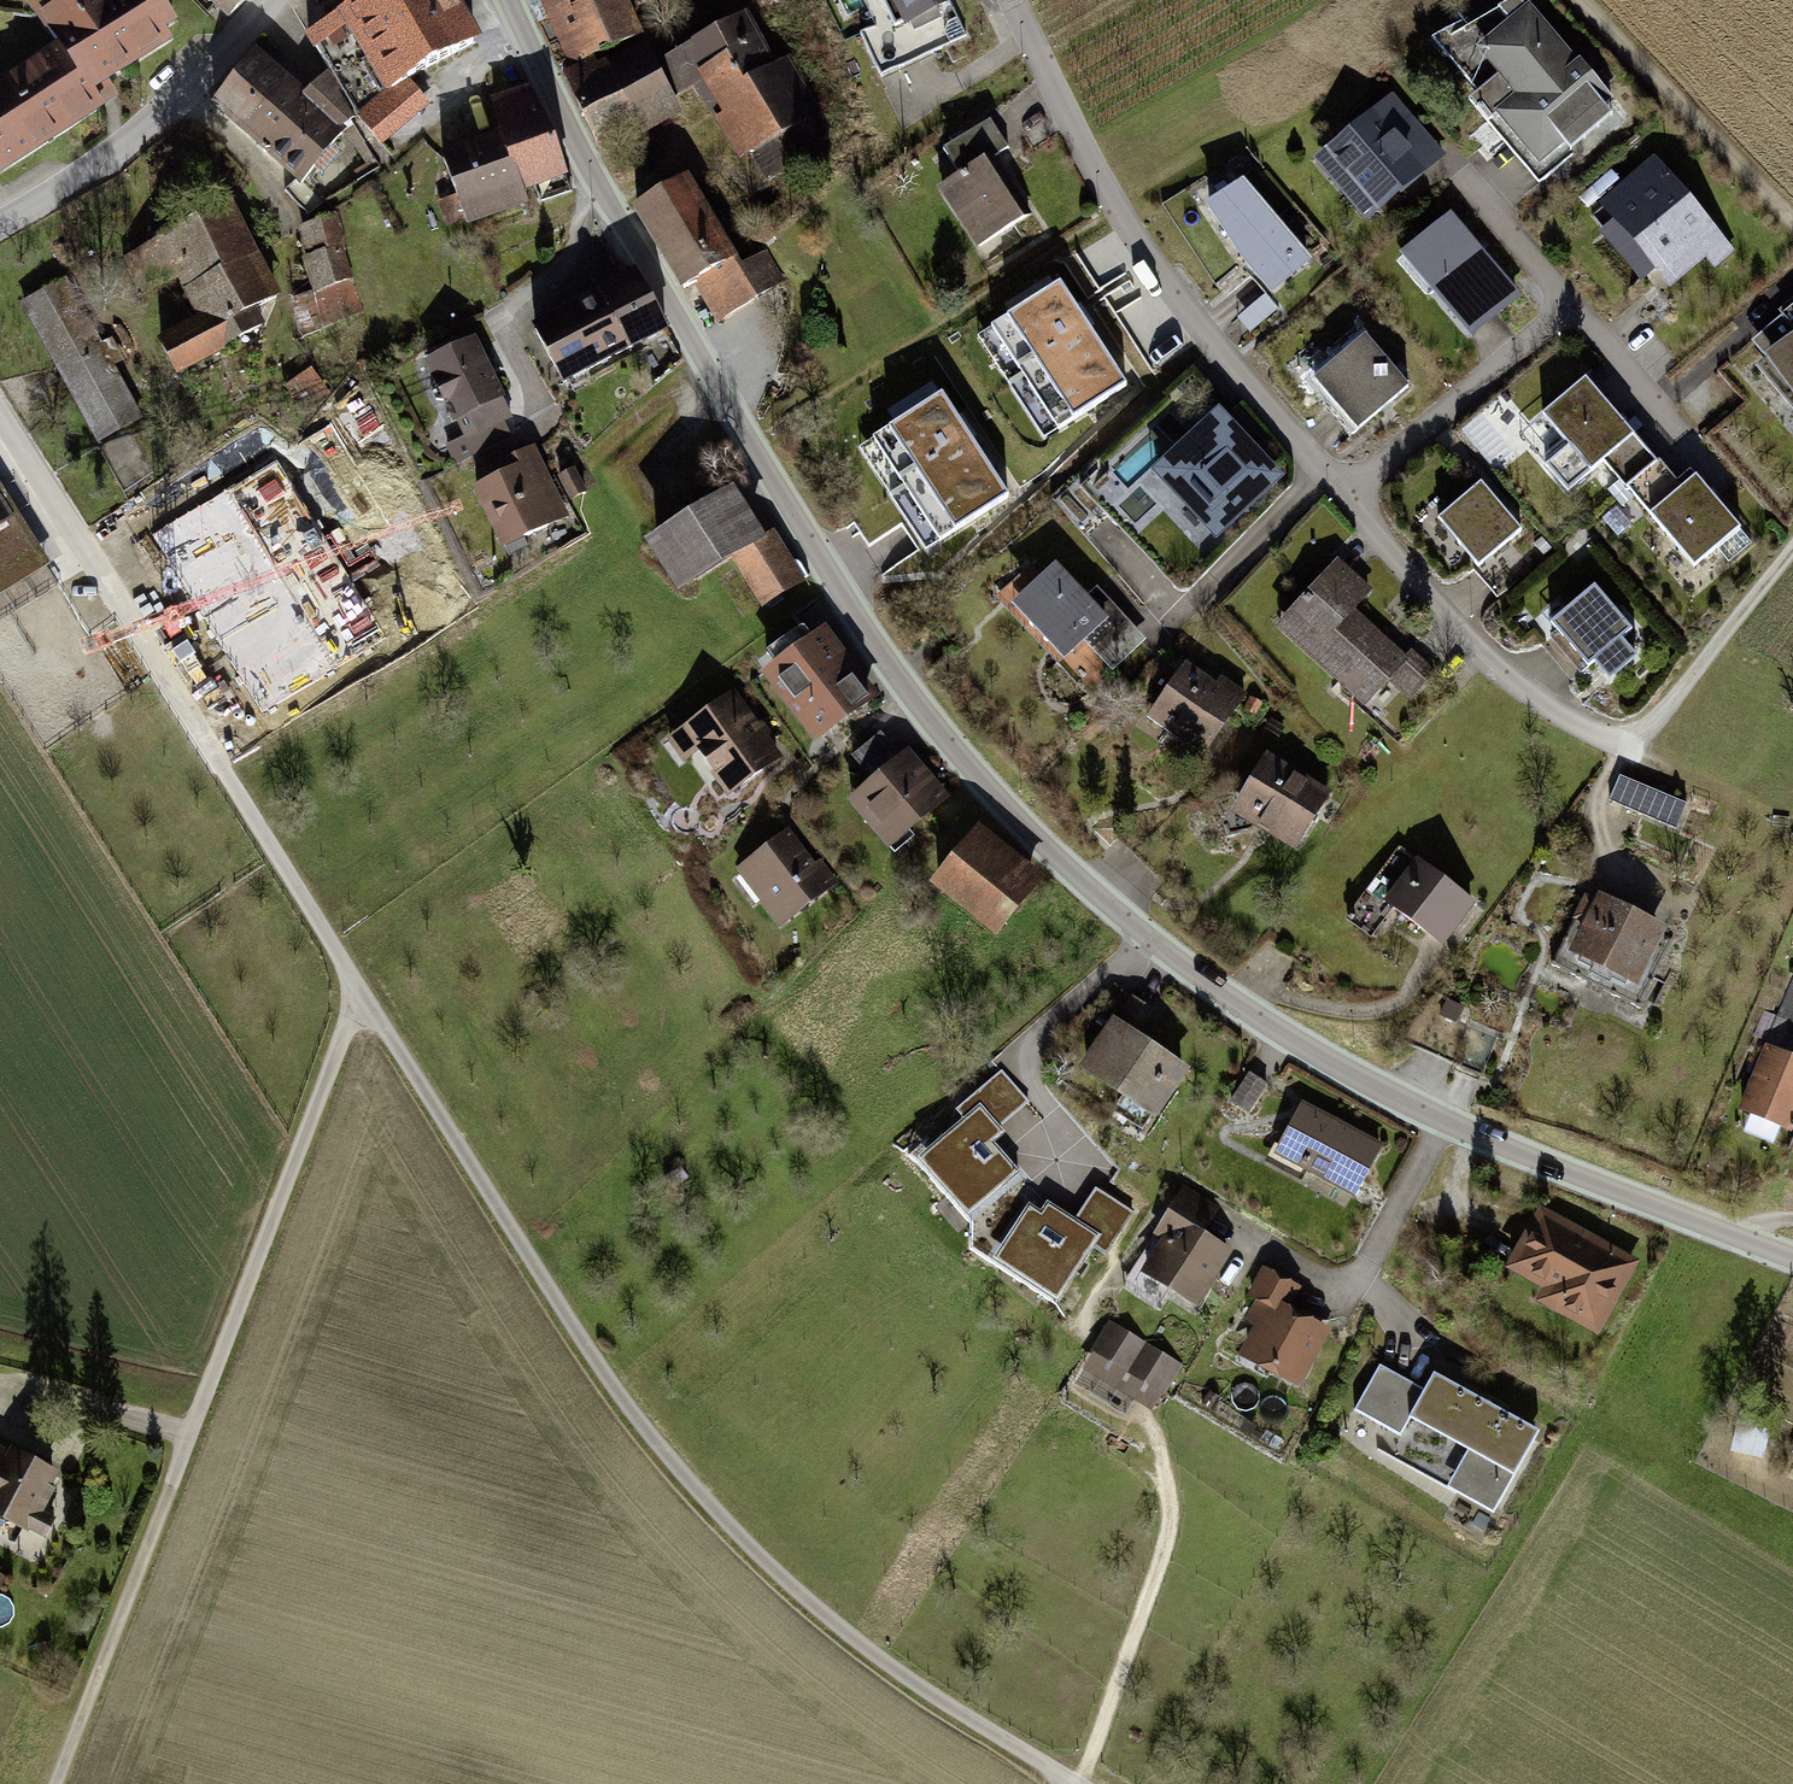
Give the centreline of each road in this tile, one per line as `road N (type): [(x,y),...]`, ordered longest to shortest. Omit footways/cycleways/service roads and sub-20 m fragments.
road 1 (residential): [(509,0),(571,133),(845,598),(949,740),(1056,853),(1148,936),(1311,1050),(1449,1122),(1792,1259)]
road 2 (unclassified): [(0,412),(618,1392),(783,1574),(884,1659),(1067,1783)]
road 3 (track): [(359,992),(52,1783)]
road 4 (residential): [(1348,499),(1480,652),(1587,729),(1626,743),(1652,723),(1792,544)]
road 5 (residential): [(1018,0),(1118,208),(1153,263),(1348,499)]
road 6 (tertiary): [(0,226),(115,155),(266,0)]
road 7 (track): [(1081,1783),(1176,1527),(1160,1455)]
road 8 (track): [(1582,0),(1792,214)]
road 9 (residential): [(1570,304),(1348,499)]
road 10 (residential): [(1570,304),(1679,434)]
road 11 (track): [(184,1439),(27,1383)]
road 12 (residential): [(1466,180),(1570,304)]

